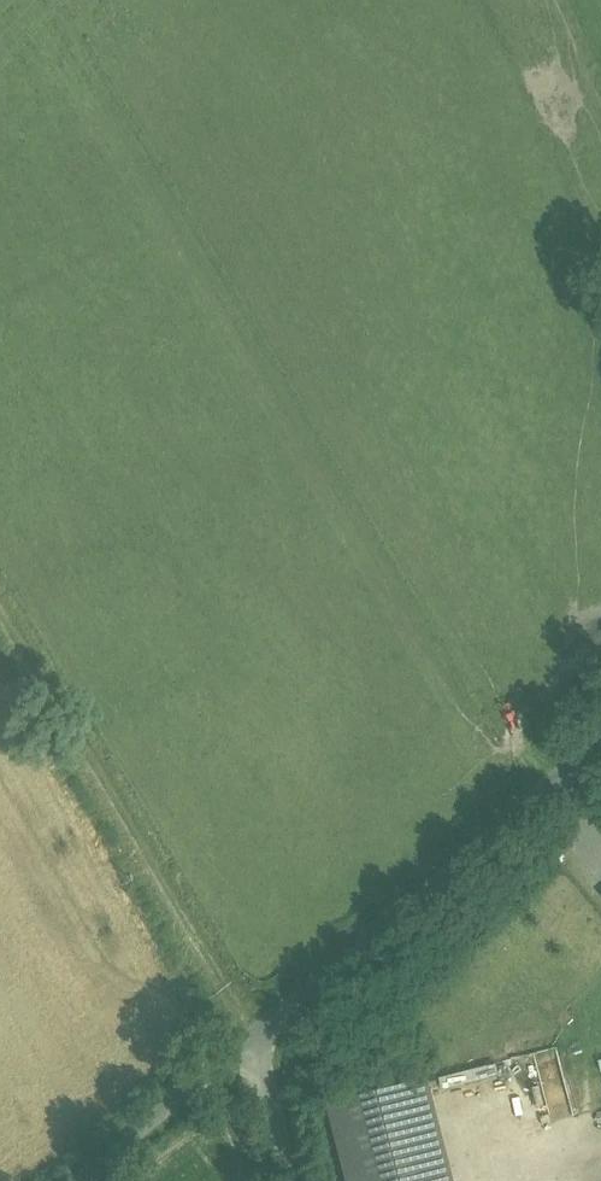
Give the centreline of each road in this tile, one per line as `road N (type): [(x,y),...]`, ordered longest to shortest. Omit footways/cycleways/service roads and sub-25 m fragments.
road 1 (track): [(0,622),(253,1041)]
road 2 (unclassified): [(253,1041),(600,748)]
road 3 (unclassified): [(253,1041),(85,1180)]
road 4 (unclassified): [(290,1180),(253,1041)]

